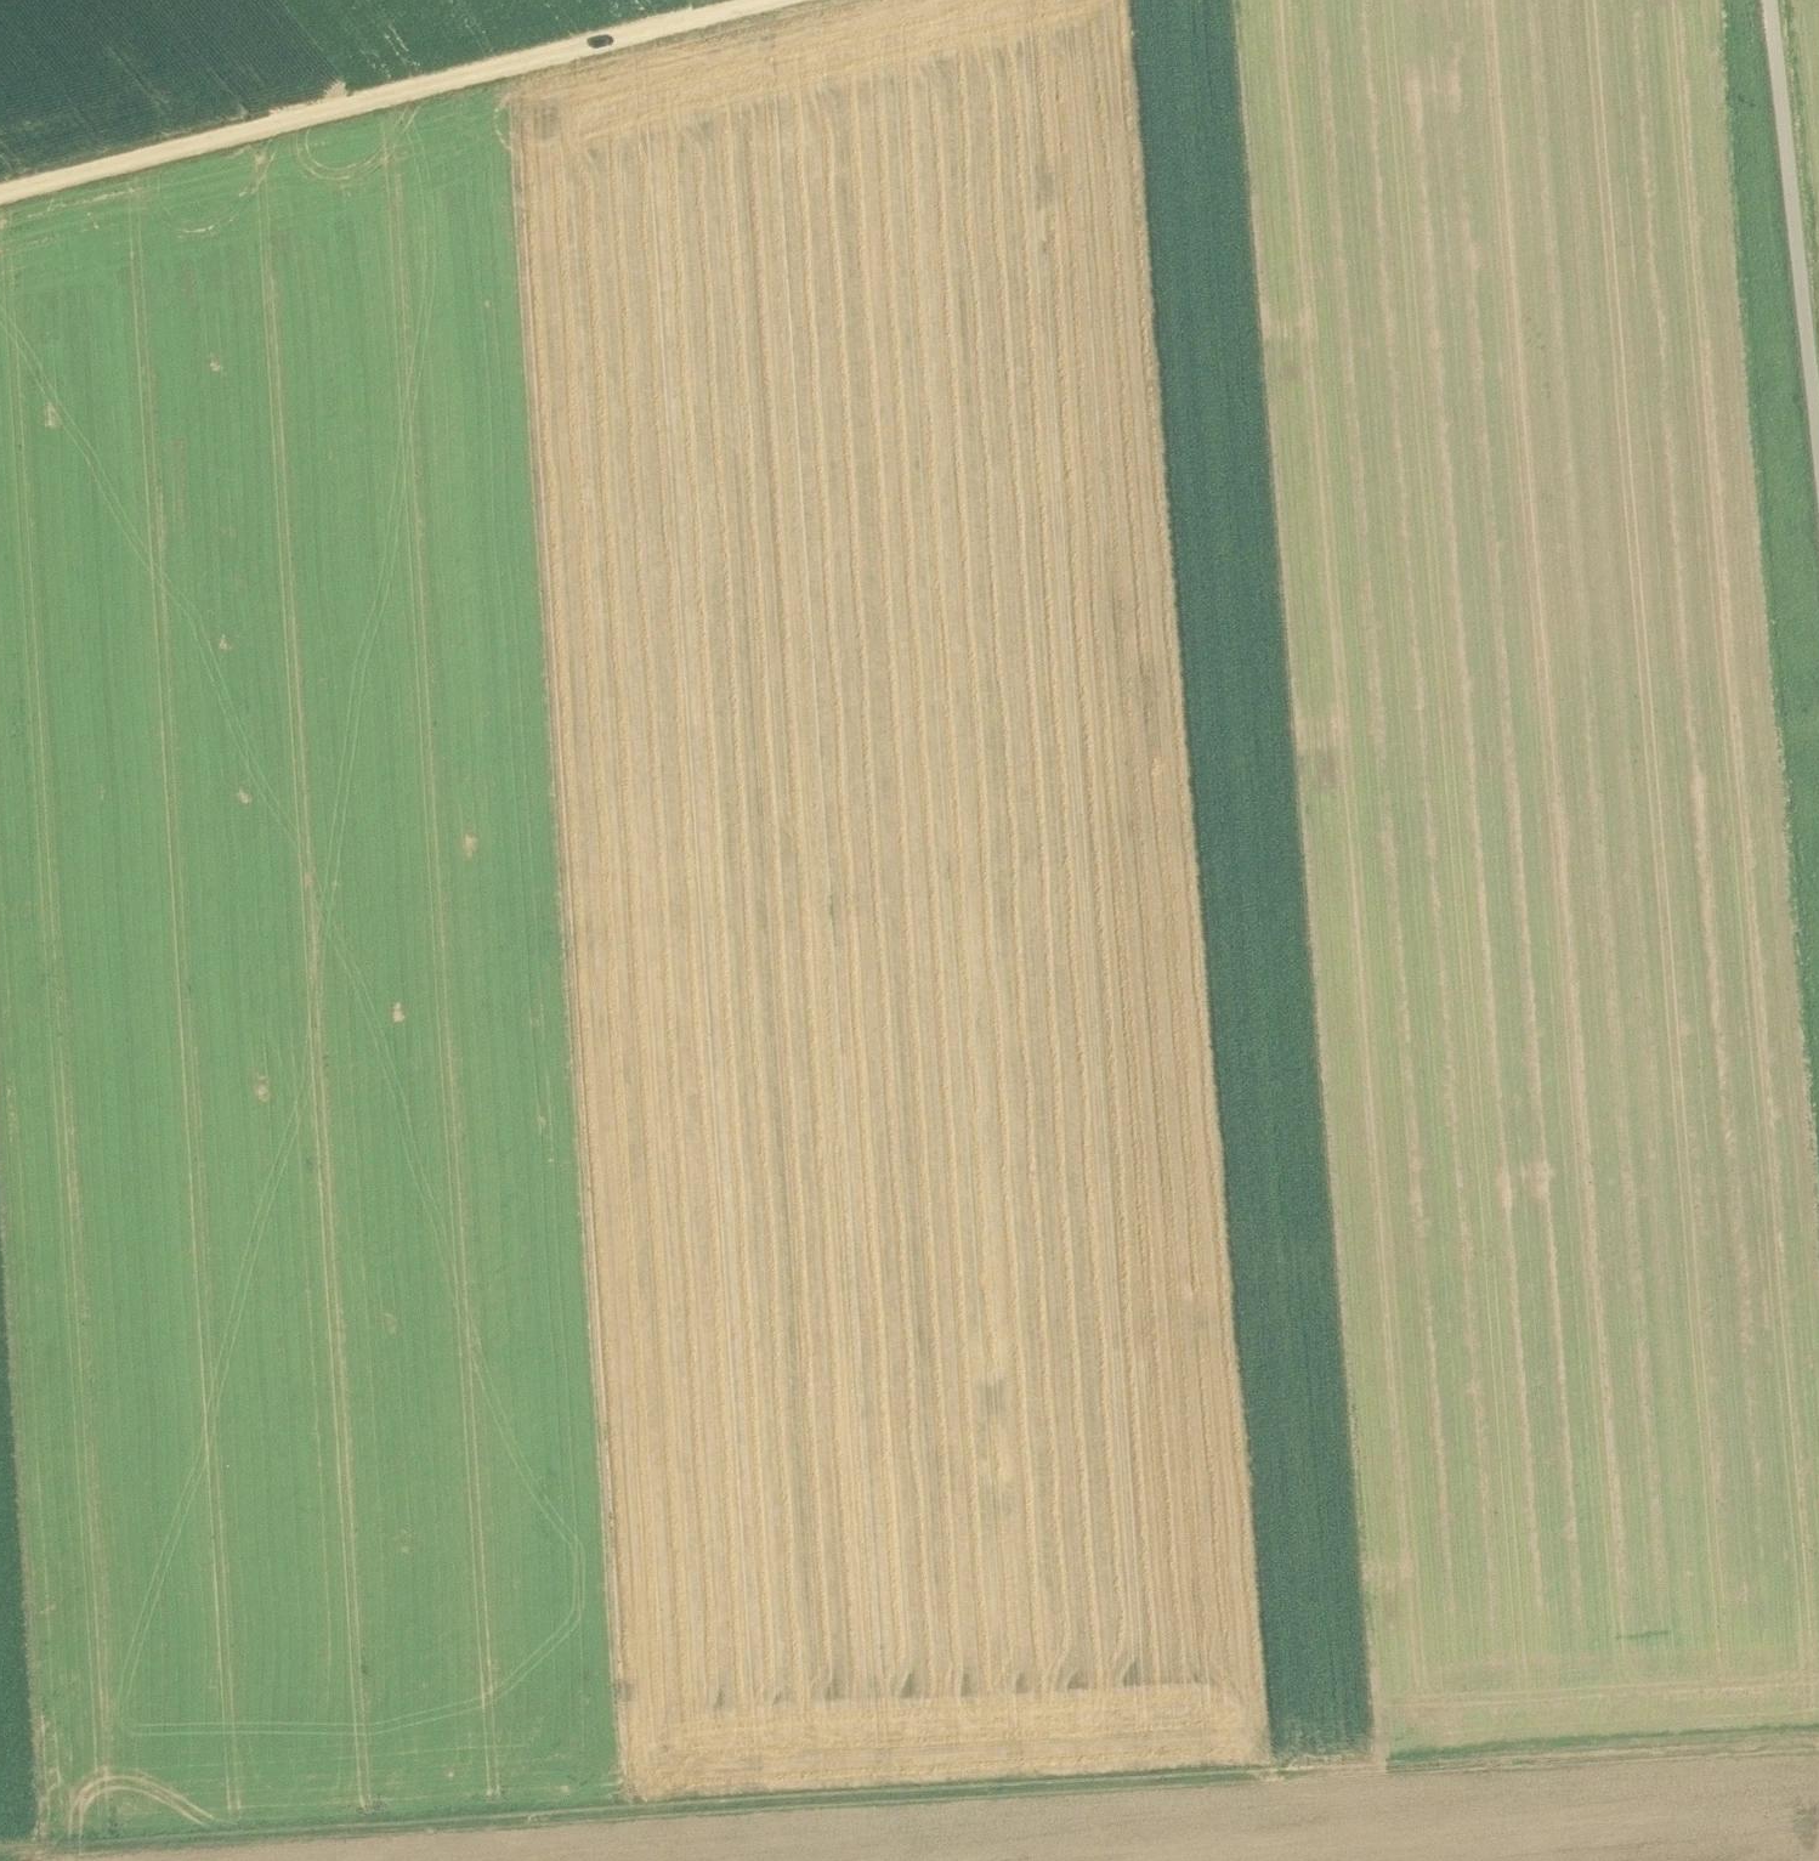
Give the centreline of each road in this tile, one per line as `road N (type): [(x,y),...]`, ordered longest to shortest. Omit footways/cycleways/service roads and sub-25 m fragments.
road 1 (track): [(1818,1740),(0,1851)]
road 2 (track): [(0,194),(773,0)]
road 3 (track): [(1818,442),(1770,0)]

